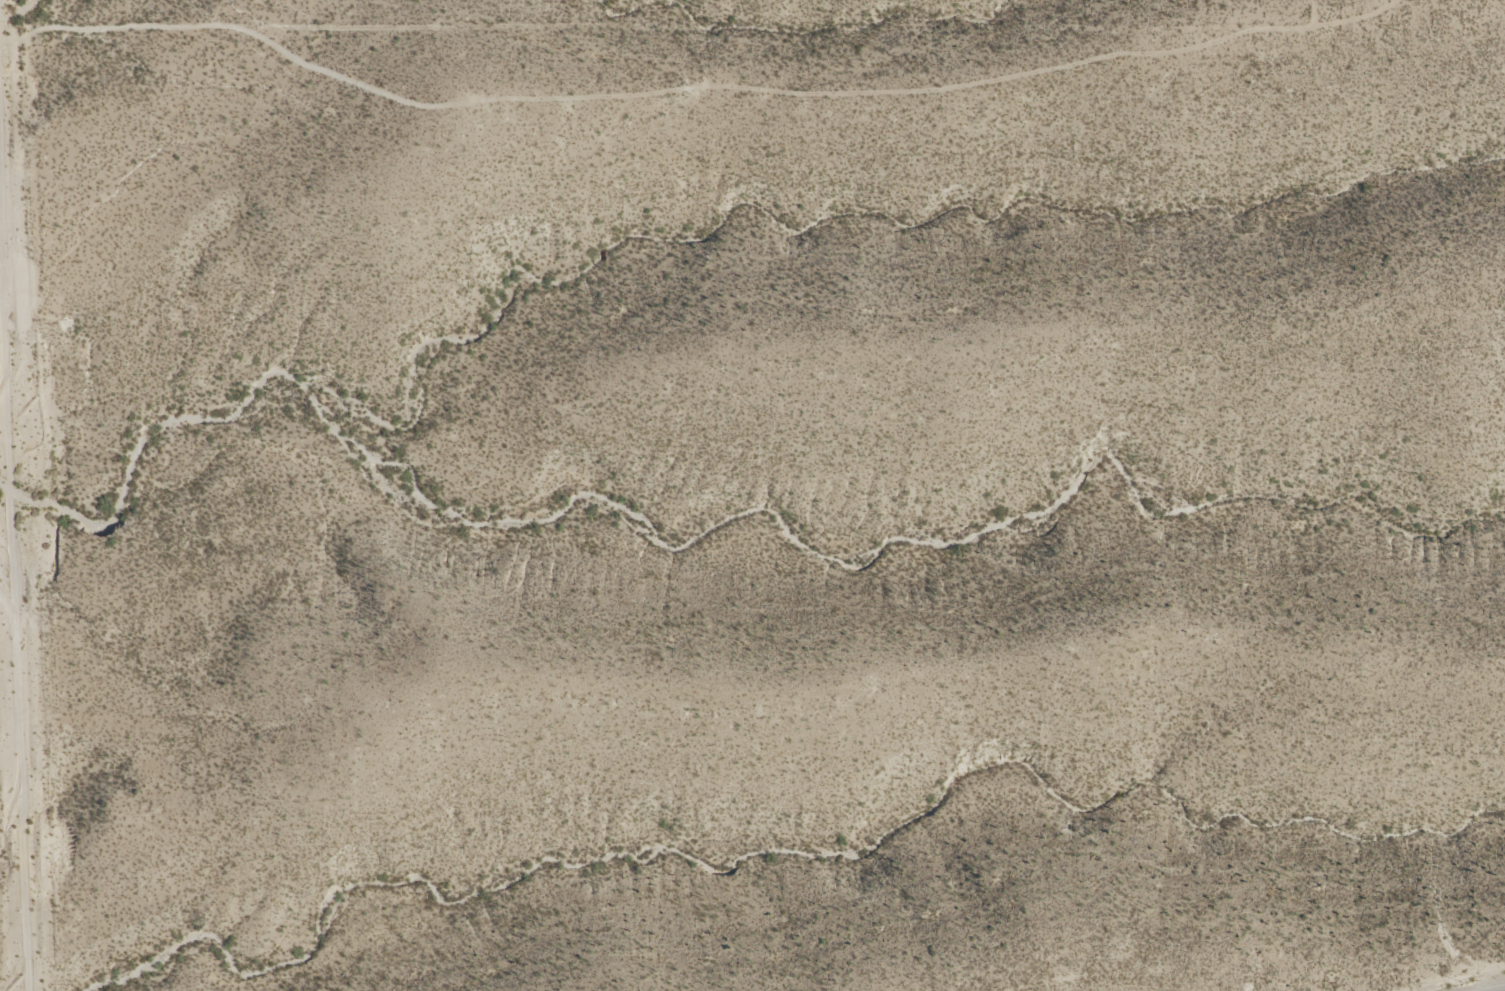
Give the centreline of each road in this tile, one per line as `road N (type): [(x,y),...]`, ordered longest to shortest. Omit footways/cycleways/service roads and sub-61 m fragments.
road 1 (track): [(29,990),(0,143)]

